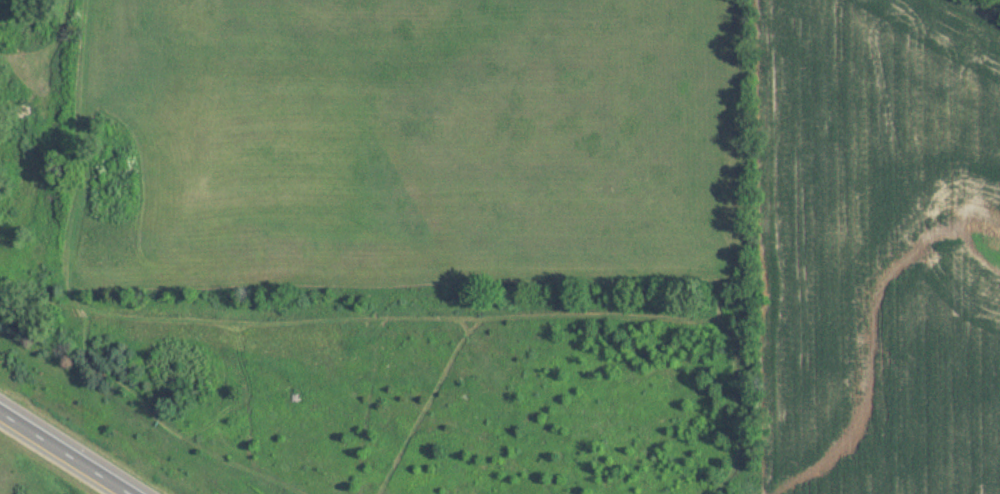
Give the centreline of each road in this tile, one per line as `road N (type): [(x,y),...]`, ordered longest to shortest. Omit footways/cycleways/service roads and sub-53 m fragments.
road 1 (motorway): [(137,493),(0,408)]

